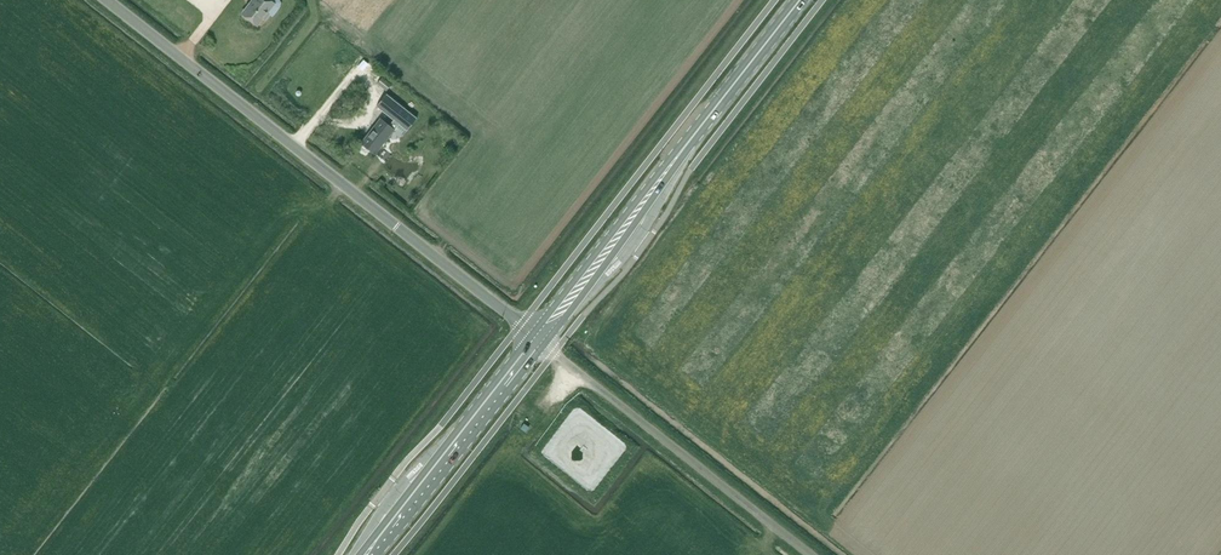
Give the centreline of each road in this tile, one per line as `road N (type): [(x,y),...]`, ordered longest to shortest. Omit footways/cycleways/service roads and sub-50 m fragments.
road 1 (tertiary): [(540,340),(109,0)]
road 2 (secondary): [(540,340),(806,0)]
road 3 (unclassified): [(811,554),(540,340)]
road 4 (secondary): [(369,554),(540,340)]

